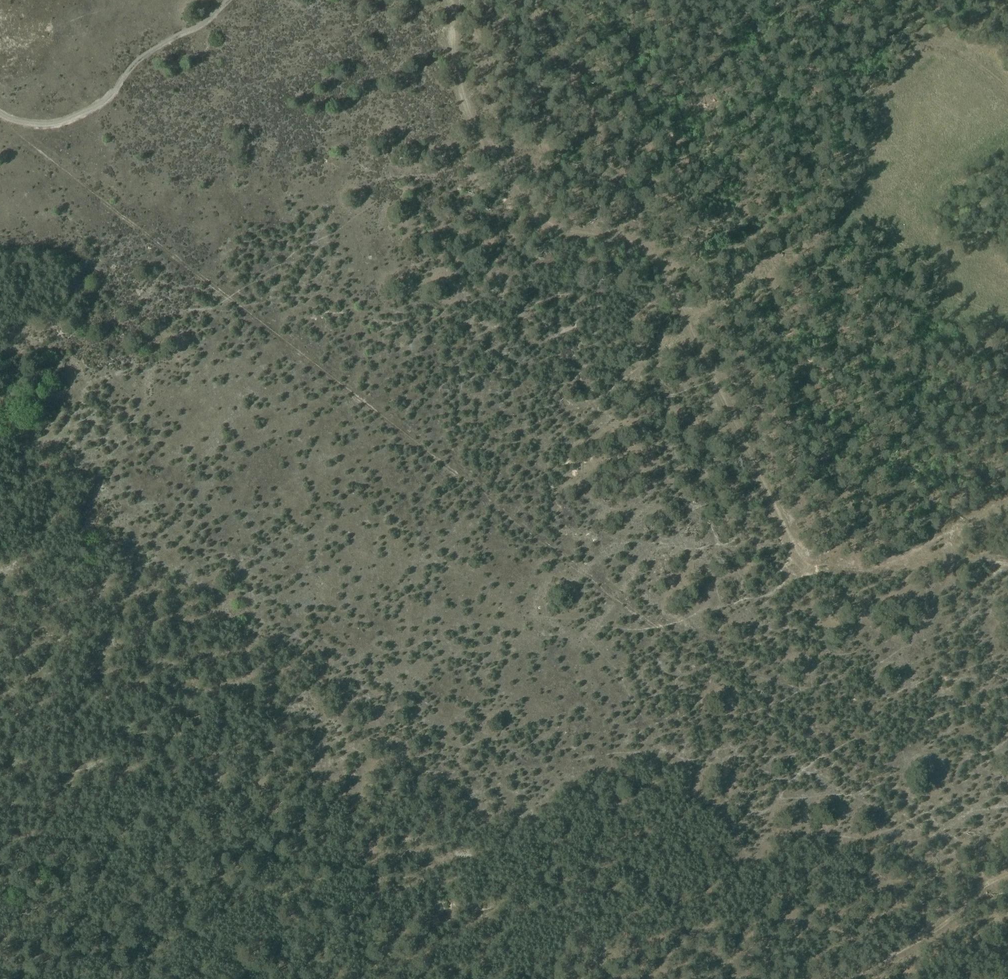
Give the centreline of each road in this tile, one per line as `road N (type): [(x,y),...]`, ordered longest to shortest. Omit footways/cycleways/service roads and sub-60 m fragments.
road 1 (track): [(1007,878),(979,891),(953,923),(847,978)]

